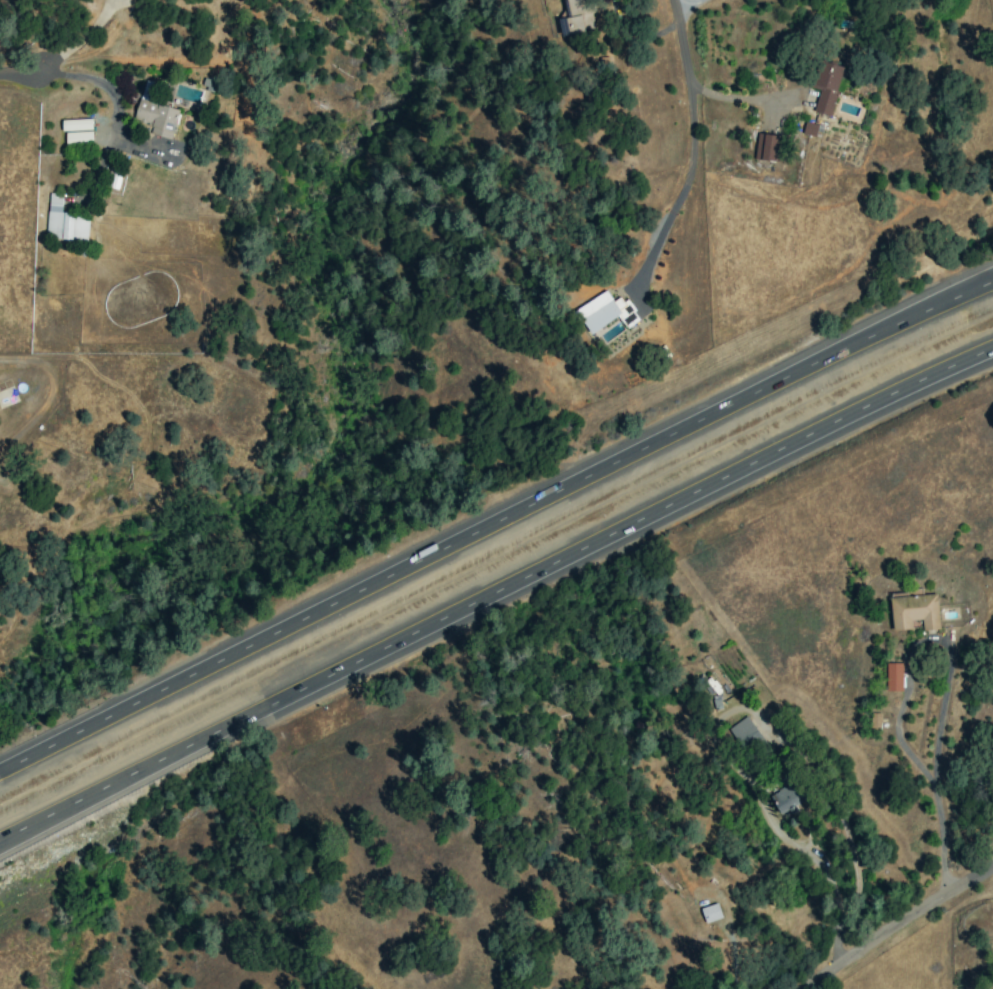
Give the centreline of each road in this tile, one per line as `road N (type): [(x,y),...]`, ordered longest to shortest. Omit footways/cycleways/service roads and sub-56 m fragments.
road 1 (motorway): [(0,843),(992,348)]
road 2 (motorway): [(992,284),(0,770)]
road 3 (residential): [(992,865),(804,988)]

